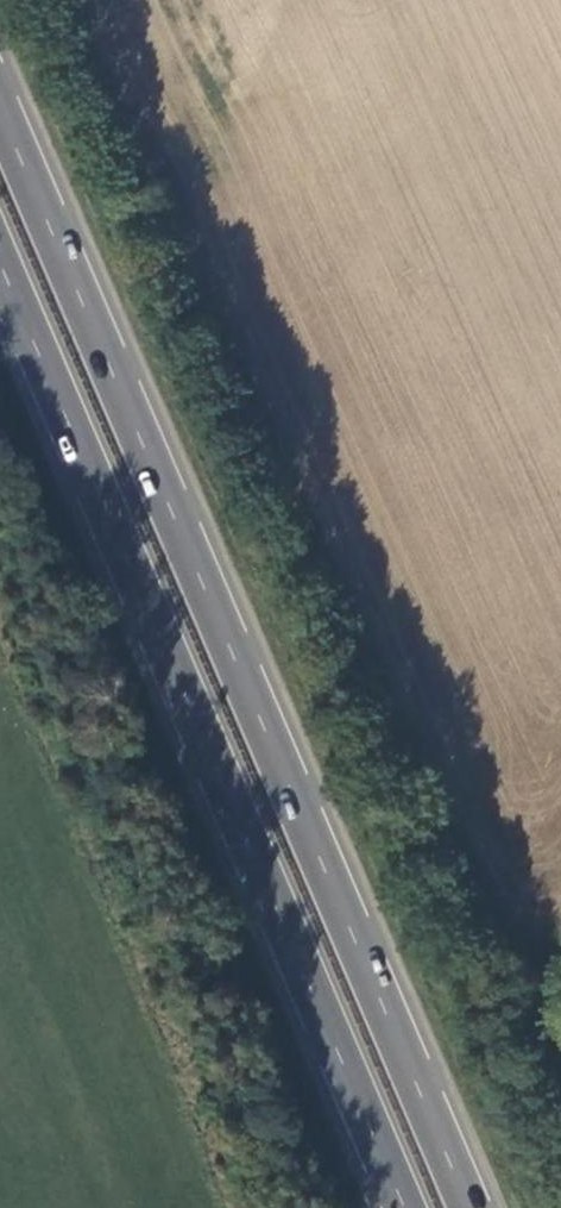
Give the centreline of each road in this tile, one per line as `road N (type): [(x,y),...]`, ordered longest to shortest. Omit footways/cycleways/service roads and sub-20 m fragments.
road 1 (trunk): [(473,1207),(0,96)]
road 2 (trunk): [(0,256),(411,1207)]

